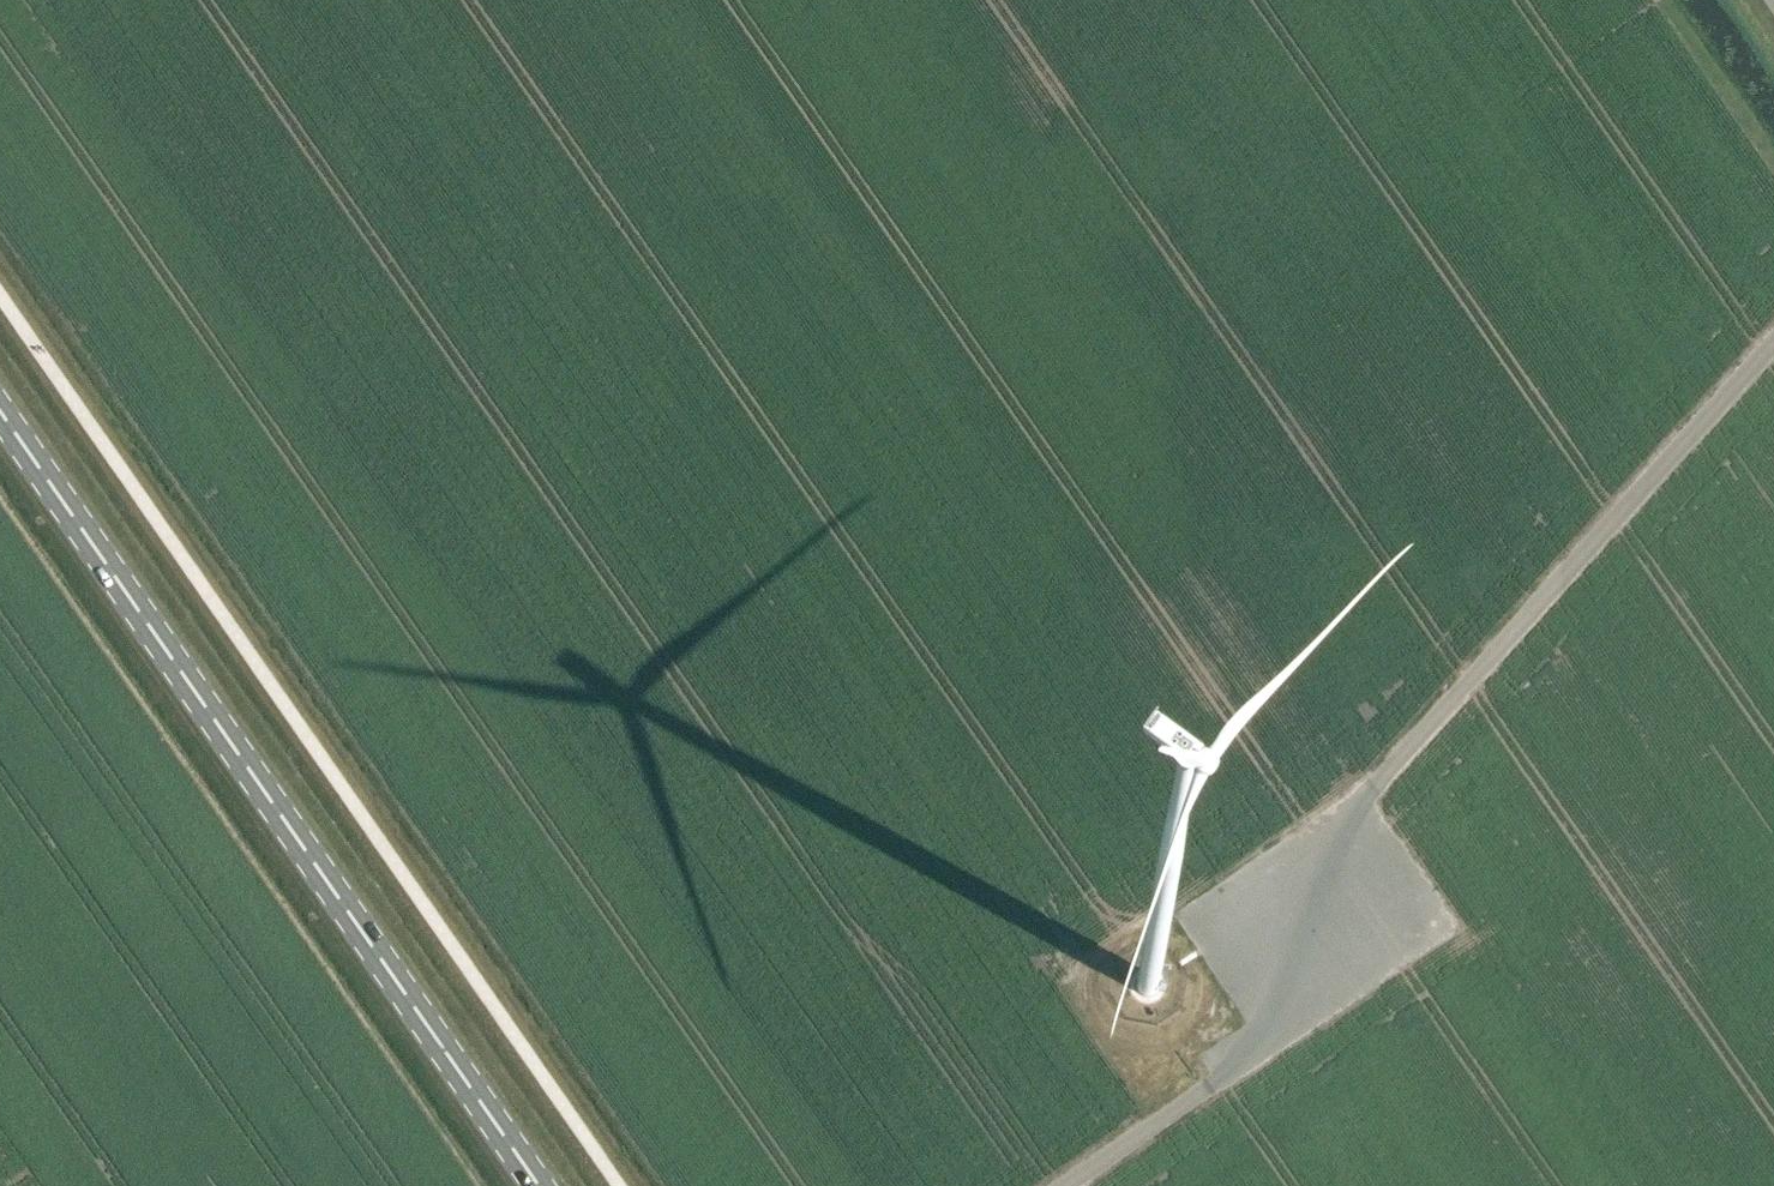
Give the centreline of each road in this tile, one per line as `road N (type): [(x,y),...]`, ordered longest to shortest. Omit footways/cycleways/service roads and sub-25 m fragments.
road 1 (primary): [(538,1185),(0,412)]

